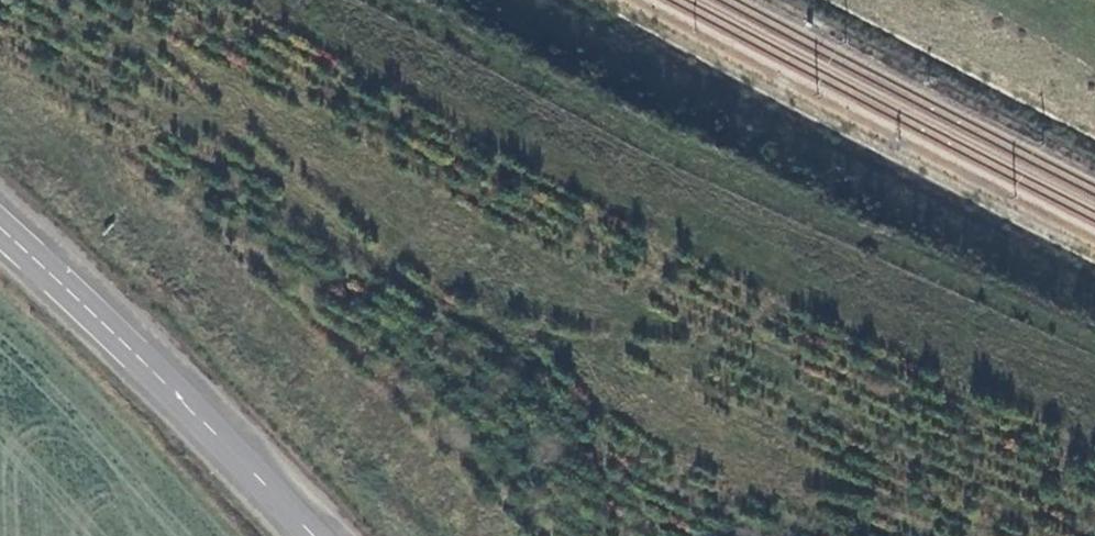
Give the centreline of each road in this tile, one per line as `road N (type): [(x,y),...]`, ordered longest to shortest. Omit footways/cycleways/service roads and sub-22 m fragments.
road 1 (track): [(1094,339),(584,110),(386,0)]
road 2 (tertiary): [(0,232),(310,535)]

